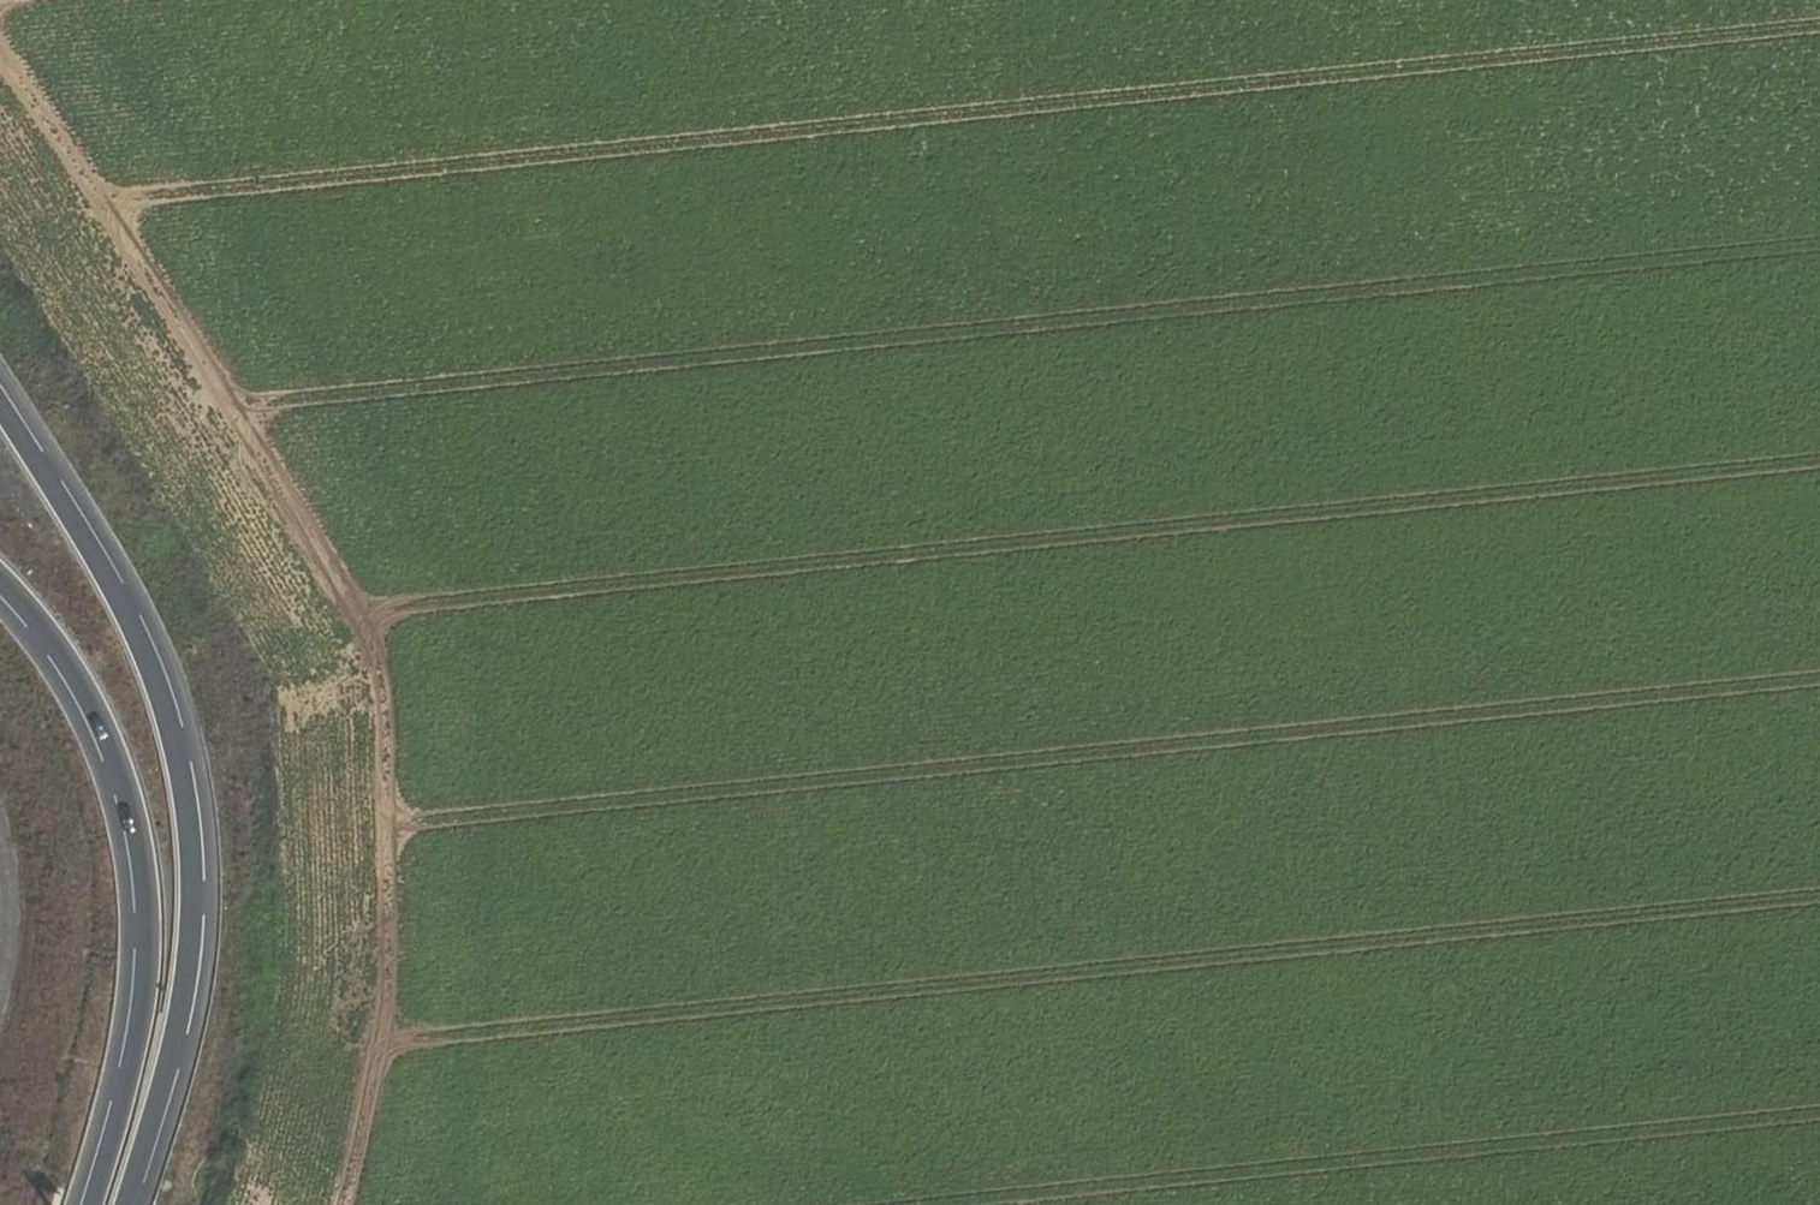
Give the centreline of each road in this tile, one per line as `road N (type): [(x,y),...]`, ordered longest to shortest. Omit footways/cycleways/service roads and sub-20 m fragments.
road 1 (motorway): [(130,1204),(196,971),(204,872),(194,776),(148,635),(0,395)]
road 2 (motorway): [(0,596),(57,669),(94,736),(134,879),(132,1010),(82,1204)]

